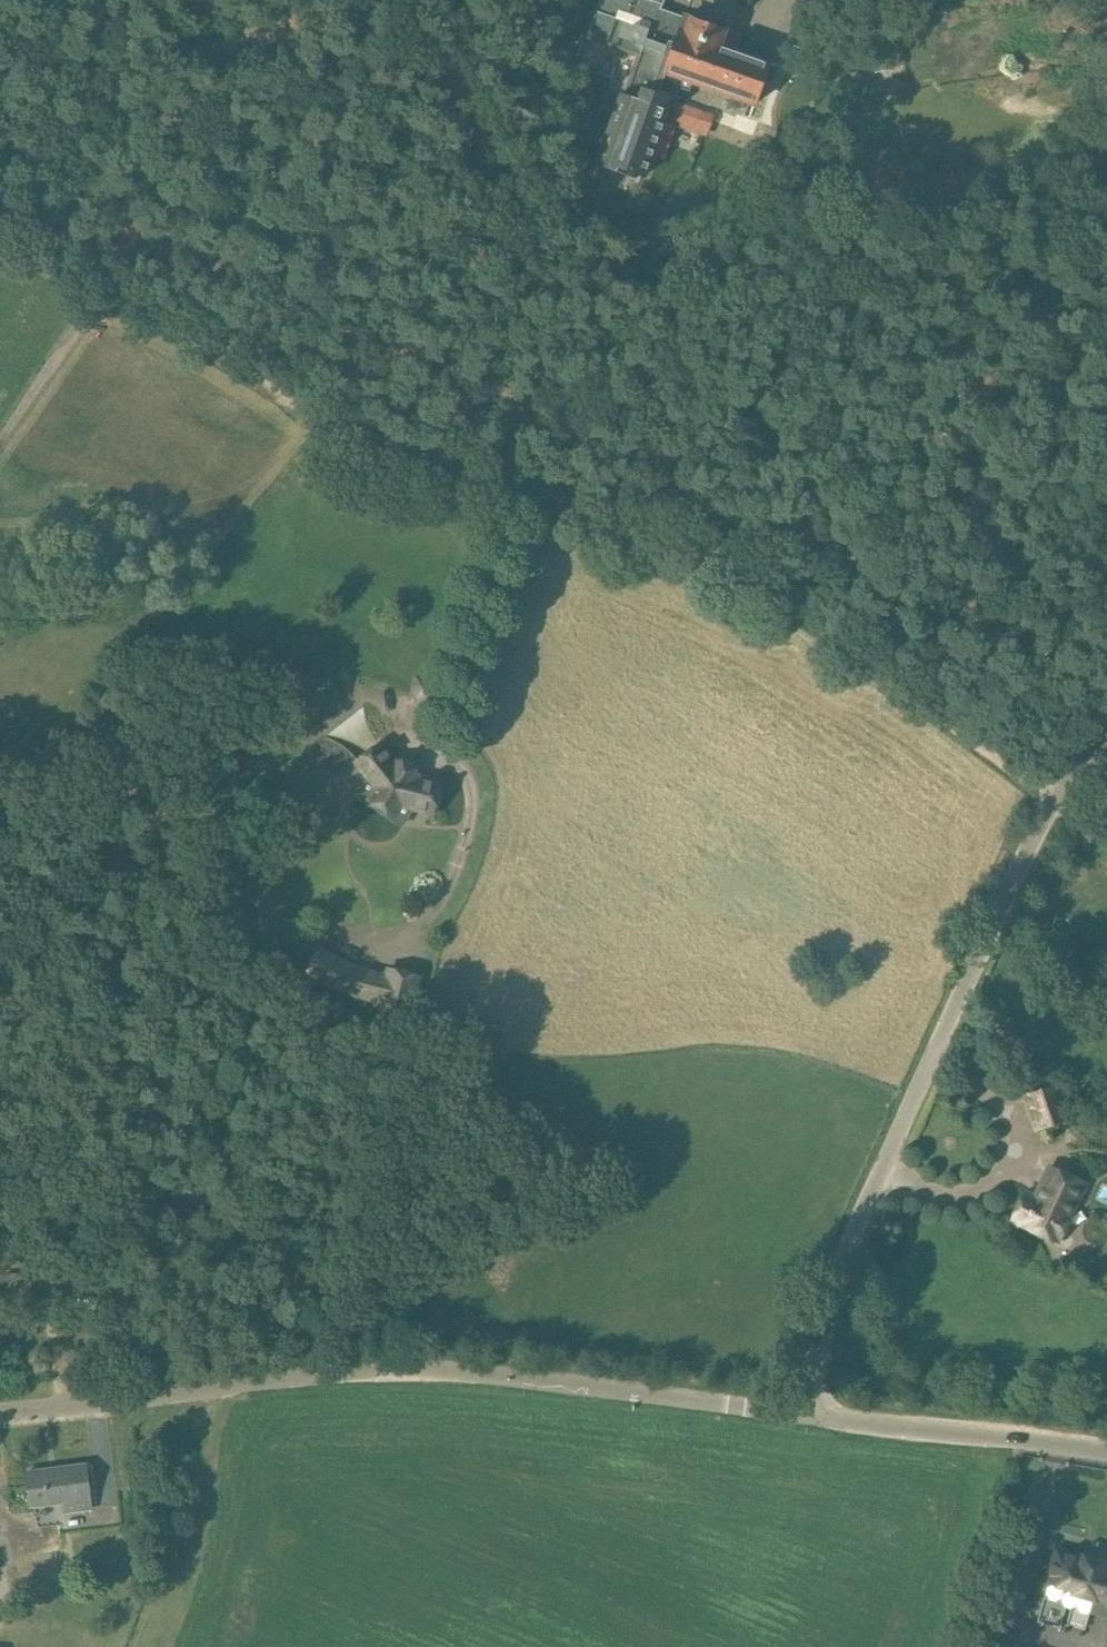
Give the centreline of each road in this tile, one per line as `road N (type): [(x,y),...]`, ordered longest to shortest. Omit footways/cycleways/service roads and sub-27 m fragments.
road 1 (unclassified): [(807,1414),(466,1369),(385,1368),(0,1410)]
road 2 (unclassified): [(807,1414),(851,1232),(1011,885),(1055,801),(1106,727)]
road 3 (track): [(522,491),(328,423),(0,207)]
road 4 (unclassified): [(1106,1447),(807,1414)]

